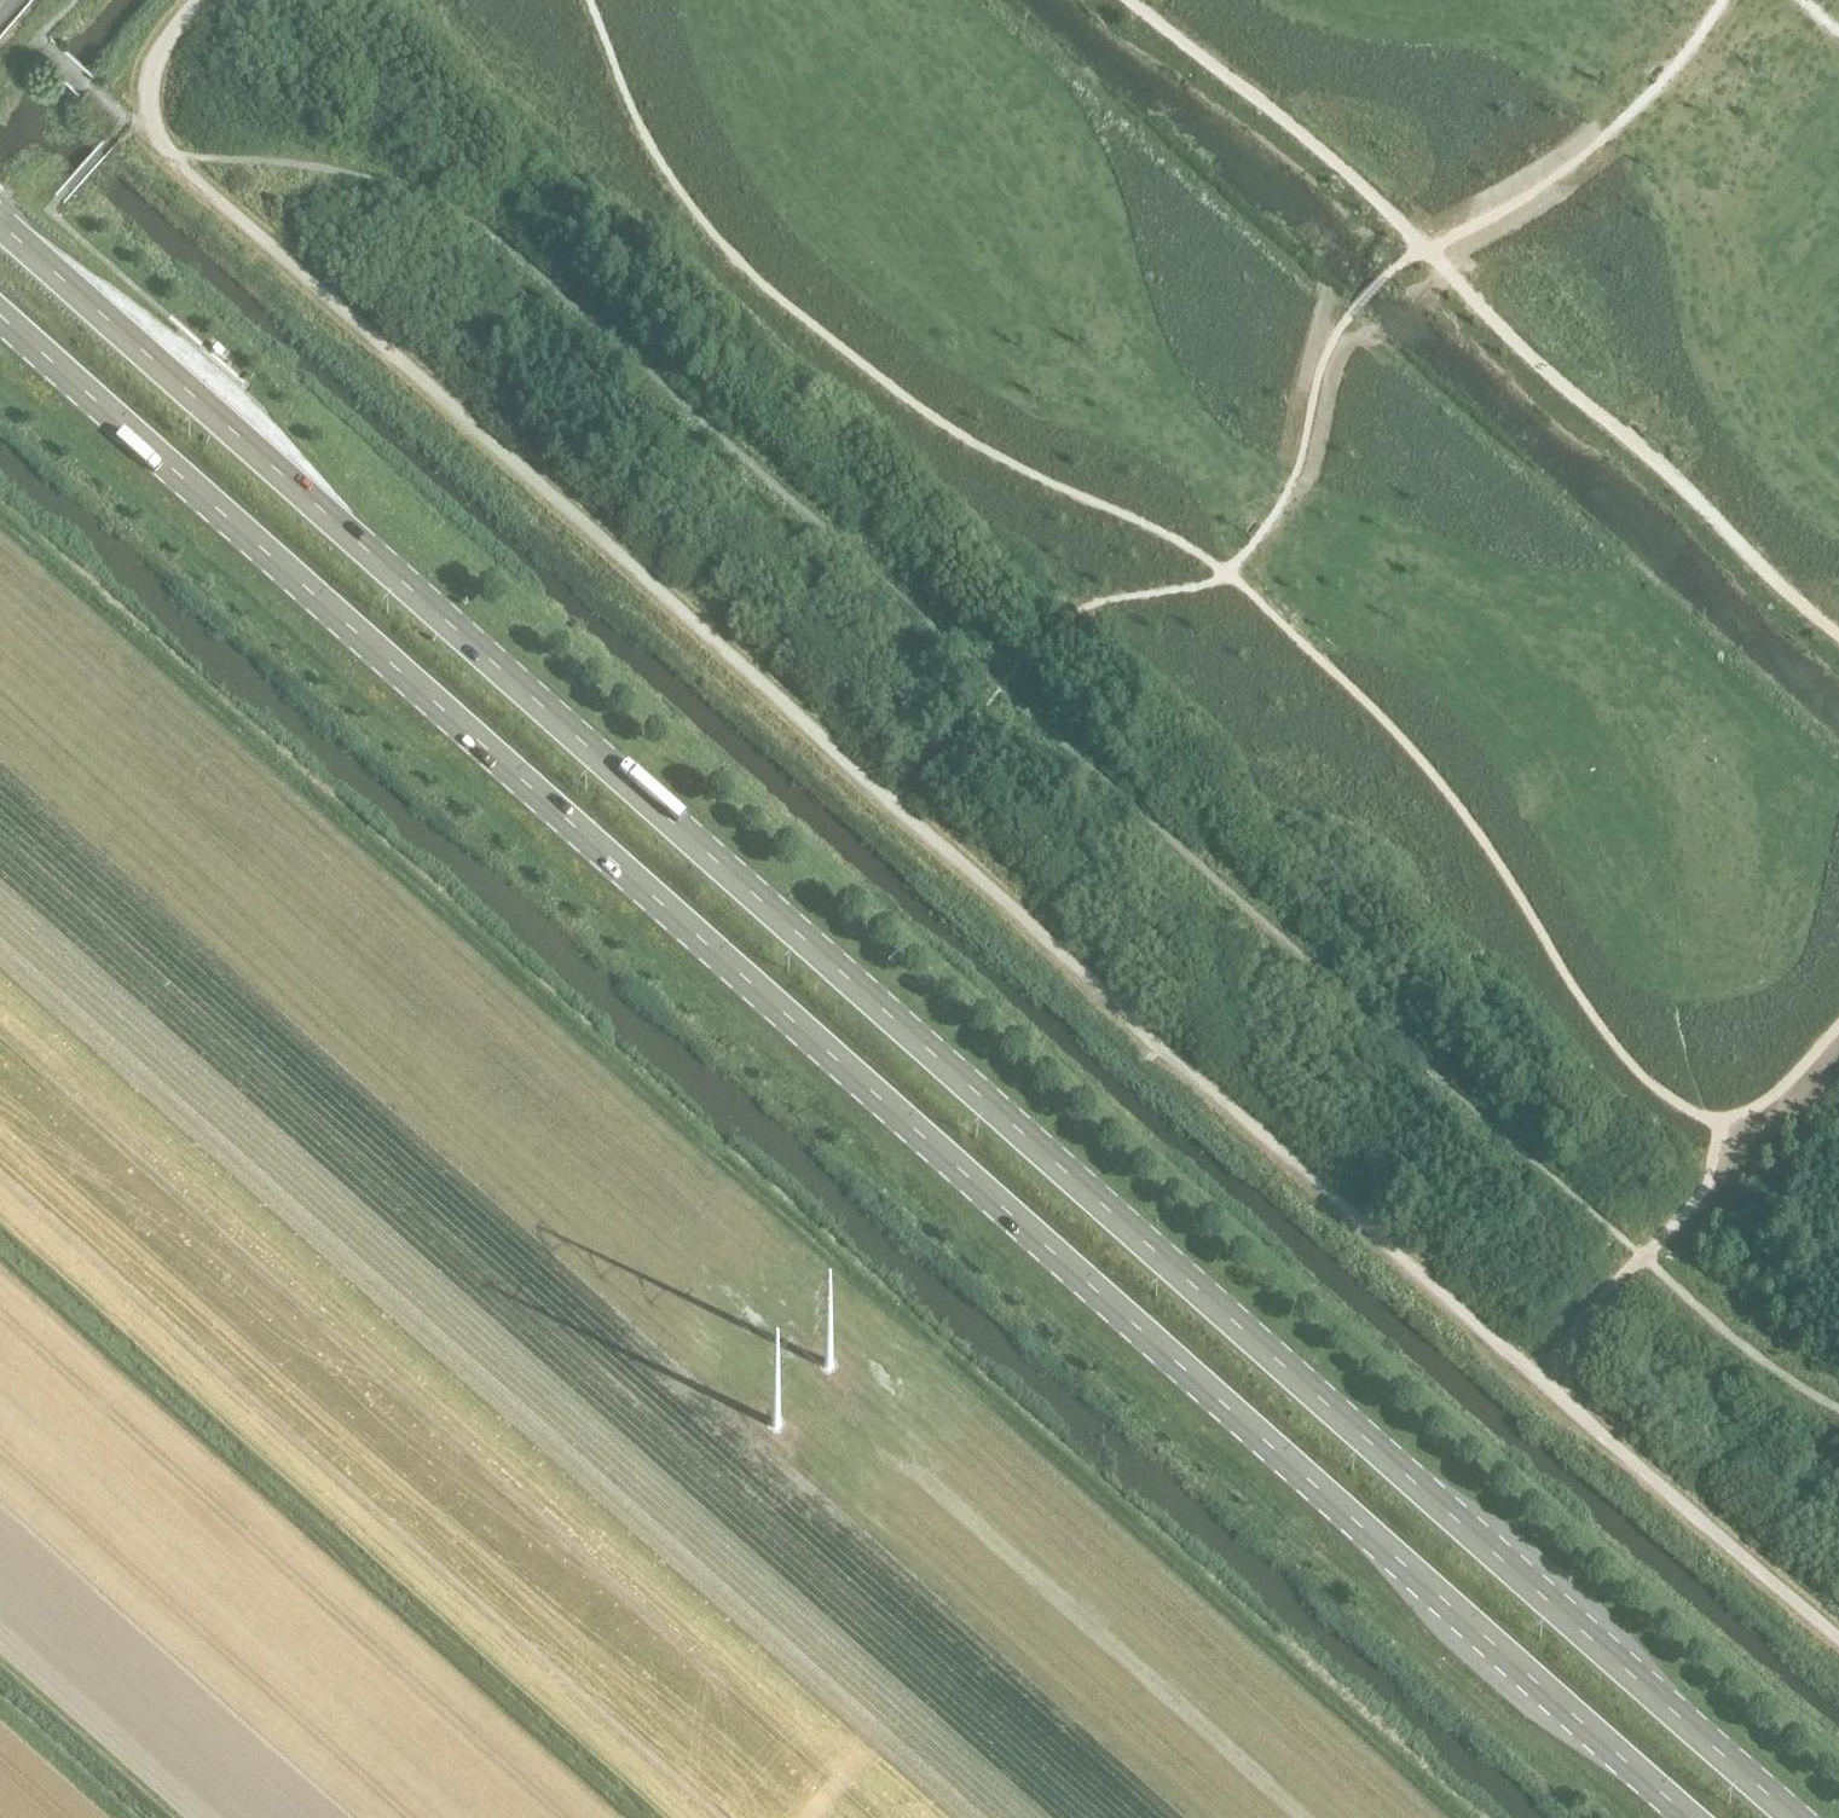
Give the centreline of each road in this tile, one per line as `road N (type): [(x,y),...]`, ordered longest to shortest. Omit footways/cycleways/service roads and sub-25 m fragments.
road 1 (primary): [(1798,1817),(0,221)]
road 2 (primary): [(0,317),(1692,1817)]
road 3 (track): [(132,124),(38,40),(74,0)]
road 4 (track): [(203,0),(169,44),(132,124)]

